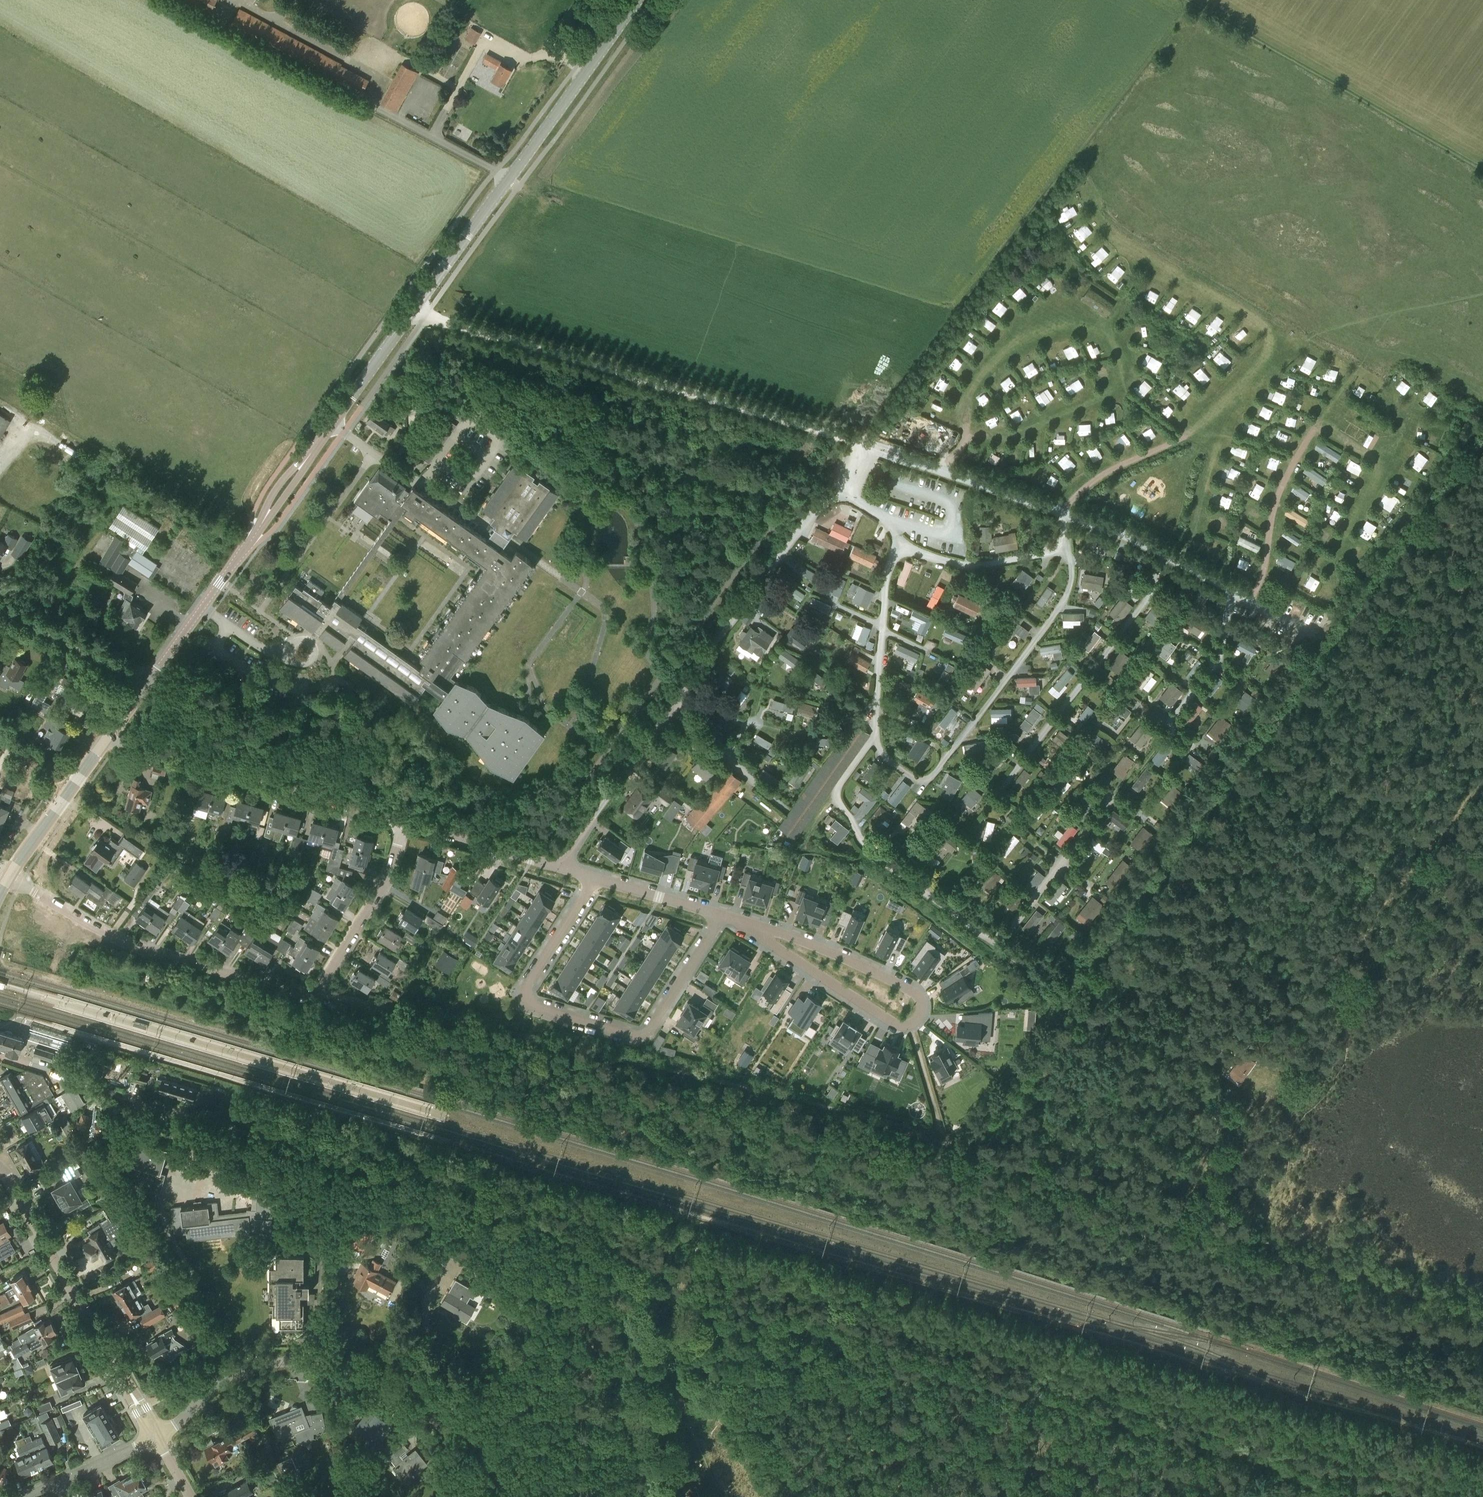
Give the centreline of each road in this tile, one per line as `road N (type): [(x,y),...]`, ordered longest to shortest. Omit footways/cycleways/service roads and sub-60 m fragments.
road 1 (track): [(1482,1315),(800,1099),(316,992)]
road 2 (secondary): [(149,682),(637,0)]
road 3 (residential): [(523,1496),(474,1431),(427,1396),(308,1363),(228,1375),(157,1438)]
road 4 (residential): [(723,915),(643,1034),(534,1006),(525,997),(527,984),(596,878)]
road 5 (residential): [(743,921),(896,1023),(920,1016),(922,1003),(912,991),(777,932)]
road 6 (track): [(1186,0),(1482,169)]
road 7 (residential): [(316,992),(301,996),(144,949),(21,882)]
road 8 (secondary): [(157,1438),(0,1169)]
road 9 (residential): [(110,734),(403,822)]
road 10 (unclassified): [(0,1056),(188,1115)]
road 11 (residential): [(316,992),(384,885),(403,822)]
road 12 (secondary): [(11,874),(110,734)]
road 13 (unclassified): [(149,682),(0,603)]
road 14 (residential): [(403,822),(558,867)]
road 15 (track): [(1173,1217),(1242,1099)]
road 16 (residential): [(596,878),(723,915)]

